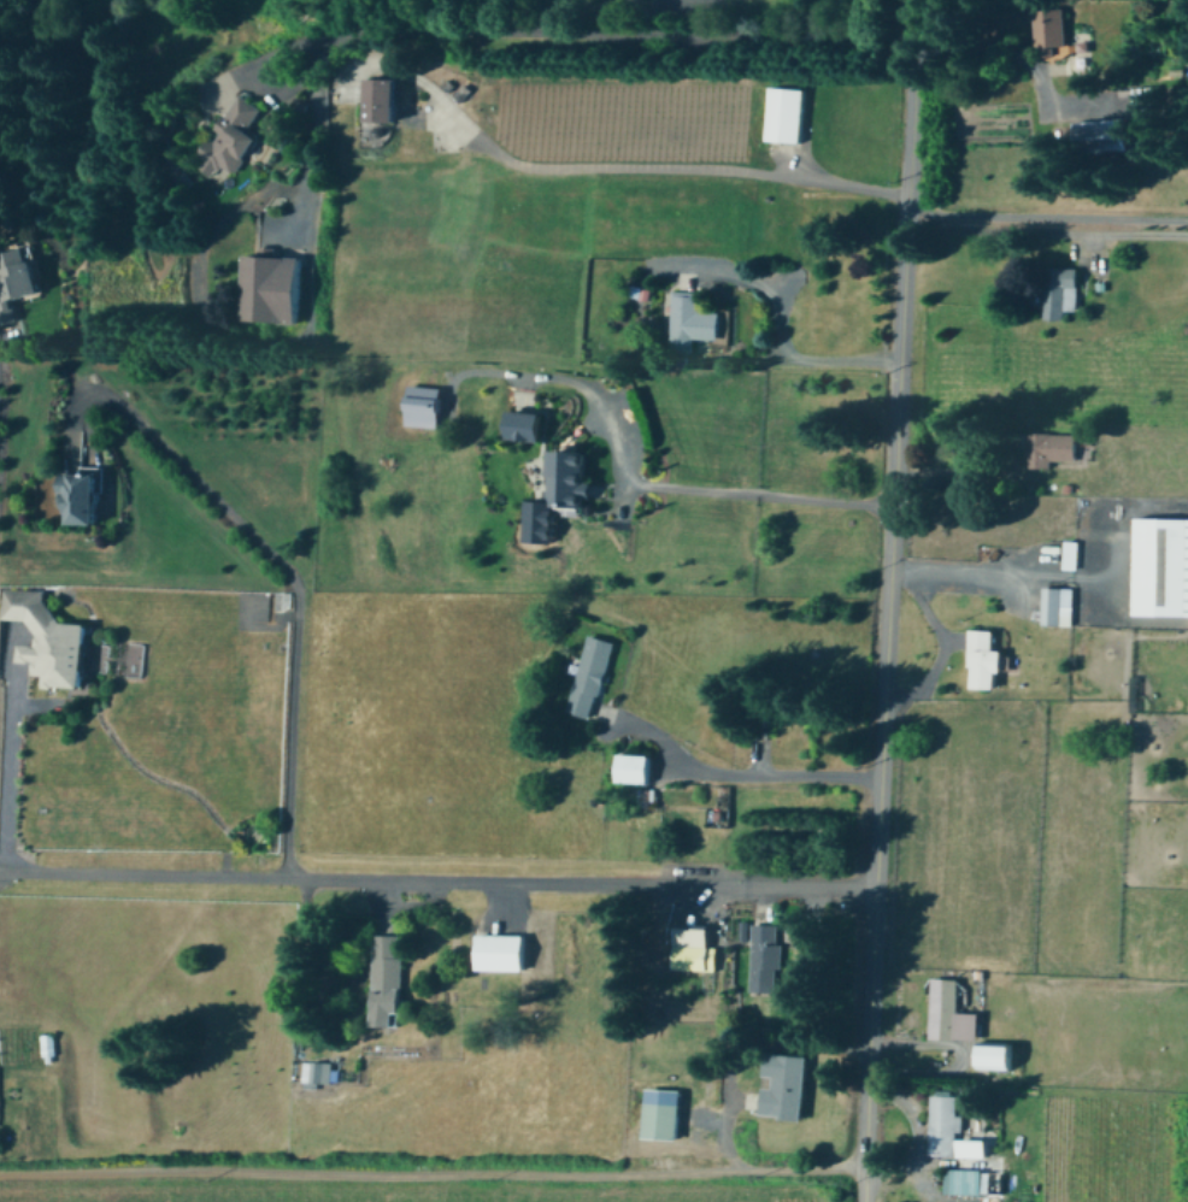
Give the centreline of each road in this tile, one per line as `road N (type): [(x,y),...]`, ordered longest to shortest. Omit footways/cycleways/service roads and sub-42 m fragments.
road 1 (tertiary): [(863,1201),(916,0)]
road 2 (residential): [(876,889),(0,872)]
road 3 (residential): [(864,1166),(571,1177),(0,1175)]

